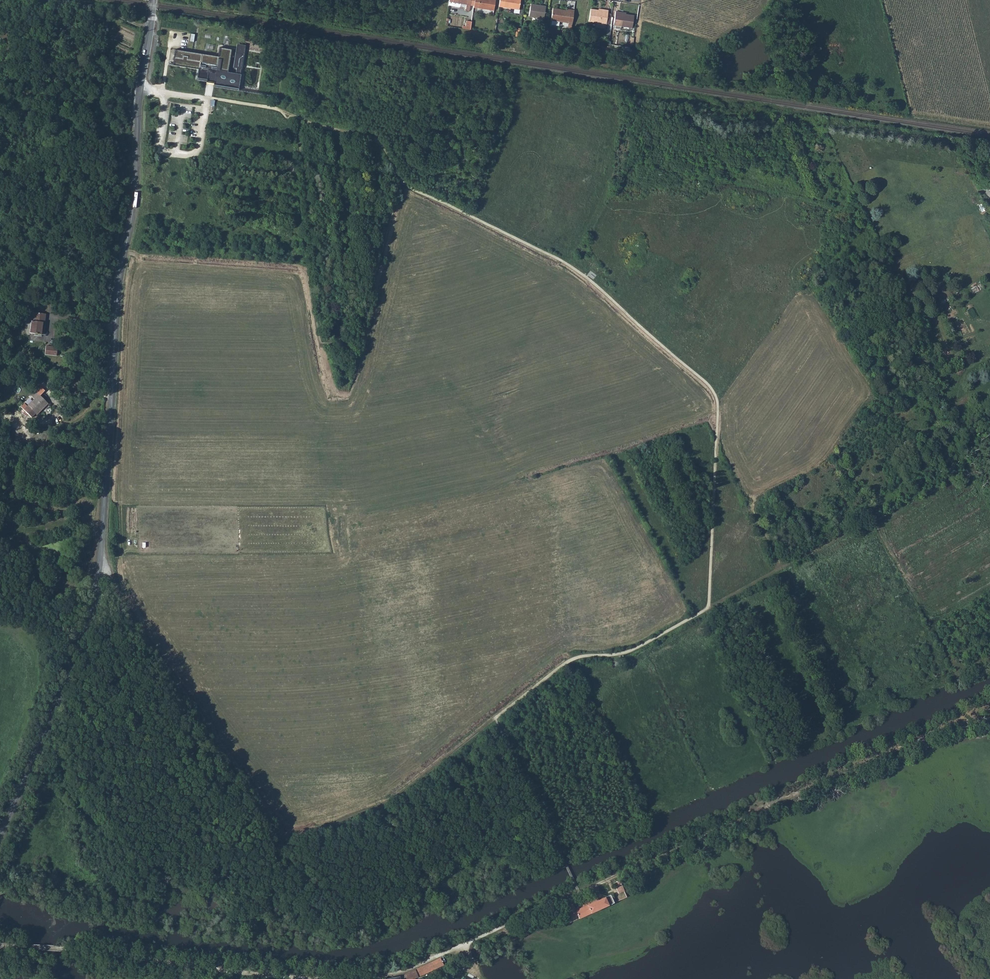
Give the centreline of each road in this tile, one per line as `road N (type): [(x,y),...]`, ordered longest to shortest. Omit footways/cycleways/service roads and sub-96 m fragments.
road 1 (track): [(100,558),(166,675),(277,828),(305,833),(394,799),(571,659),(631,651),(774,572),(778,560),(755,501),(823,459),(869,398),(934,423),(954,448)]
road 2 (tertiary): [(0,836),(97,584),(140,88)]
road 3 (track): [(273,107),(377,140),(408,186),(571,267),(708,384),(717,404),(709,608)]
road 4 (track): [(124,252),(303,272),(327,390),(322,463)]
road 5 (unclassified): [(140,88),(273,107)]

